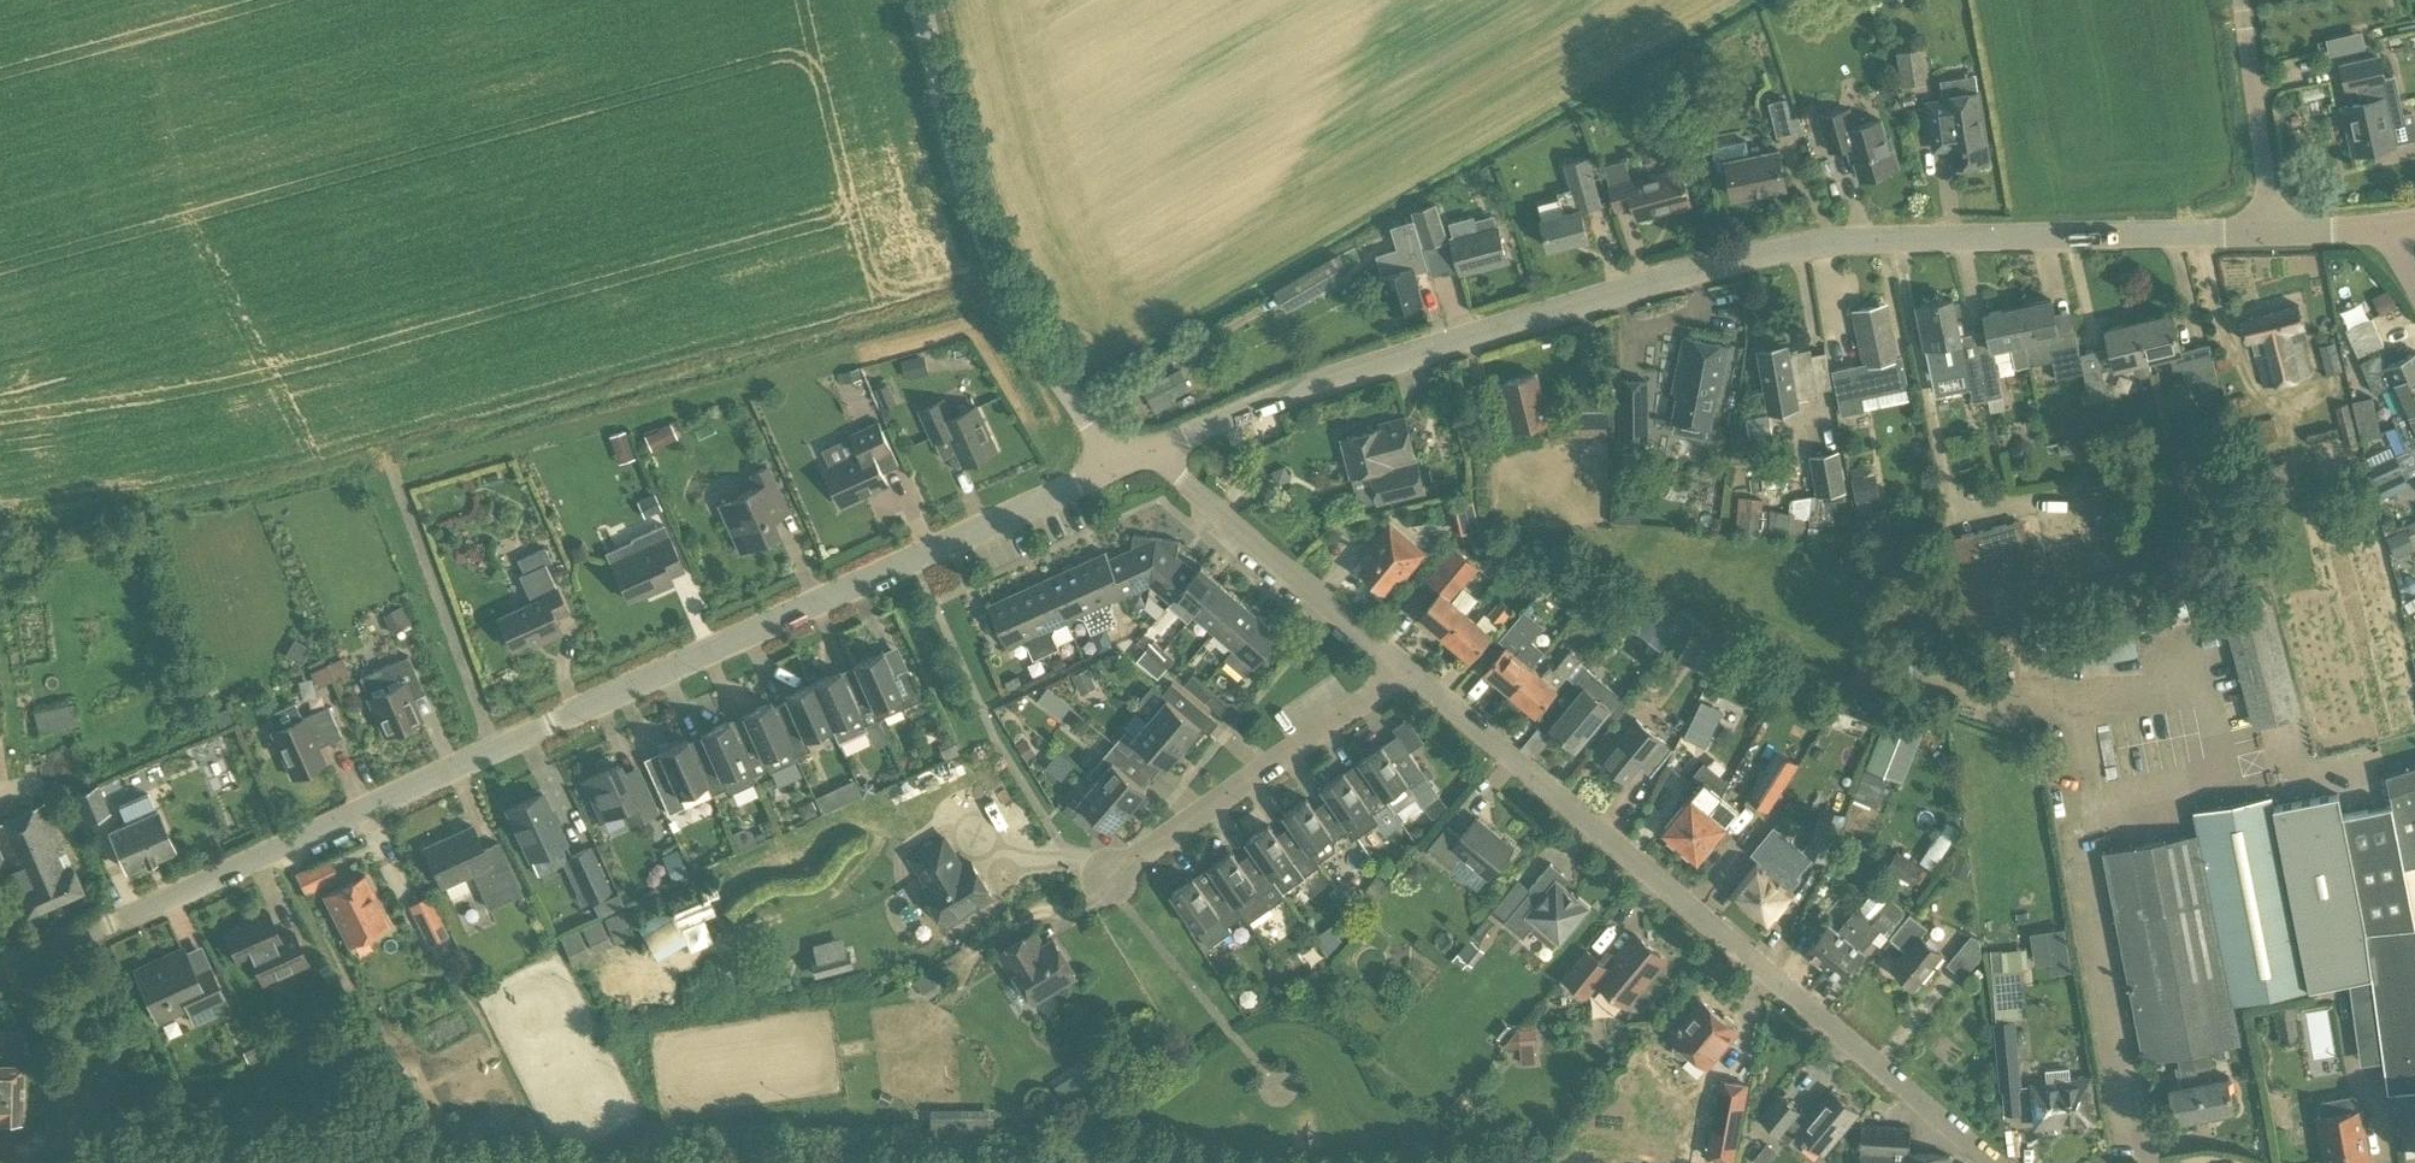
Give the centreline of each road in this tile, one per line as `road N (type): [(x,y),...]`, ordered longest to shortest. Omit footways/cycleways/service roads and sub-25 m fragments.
road 1 (tertiary): [(0,969),(1116,465)]
road 2 (tertiary): [(1160,447),(1454,341),(1775,249),(1864,239),(2271,230)]
road 3 (residential): [(1996,1162),(1408,672)]
road 4 (unclassified): [(1116,465),(1011,297),(976,220),(919,0)]
road 5 (residential): [(1112,874),(1408,672)]
road 6 (residential): [(1408,672),(1179,477),(1160,447)]
road 7 (track): [(384,450),(494,750)]
road 8 (unclassified): [(2271,230),(2241,0)]
road 9 (tertiary): [(2271,230),(2395,229)]

